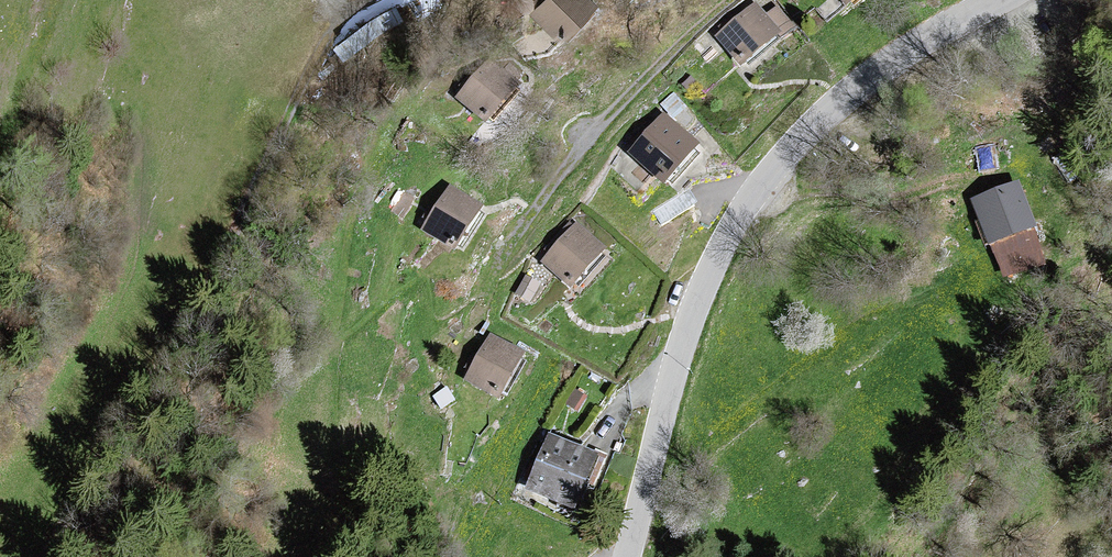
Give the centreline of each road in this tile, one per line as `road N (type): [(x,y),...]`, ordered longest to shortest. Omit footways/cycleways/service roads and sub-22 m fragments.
road 1 (tertiary): [(626,556),(689,319),(754,193),(863,82),(1003,0)]
road 2 (track): [(342,8),(225,256),(50,556)]
road 3 (track): [(732,0),(592,134),(500,263),(469,330)]

